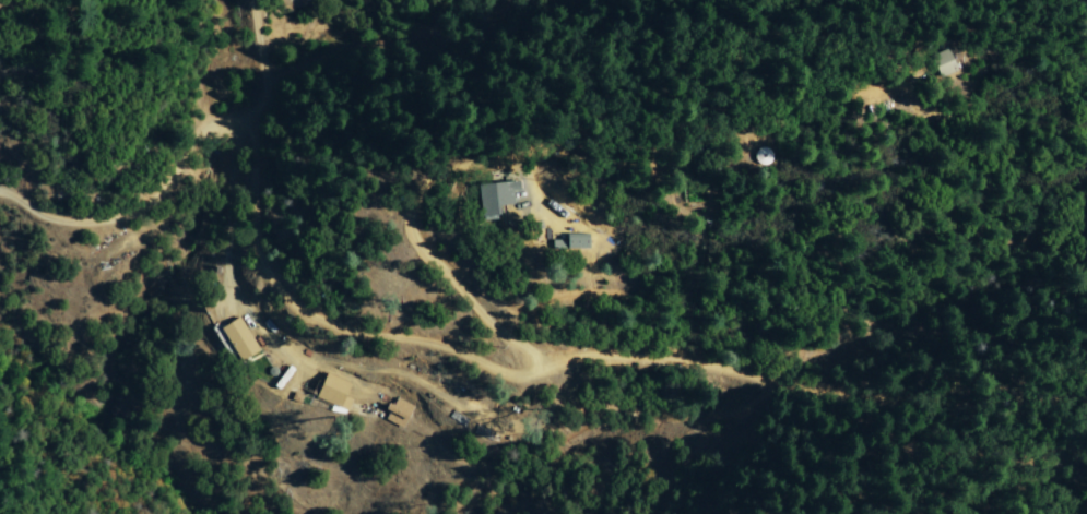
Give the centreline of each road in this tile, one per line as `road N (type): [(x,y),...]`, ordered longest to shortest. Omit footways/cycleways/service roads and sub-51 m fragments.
road 1 (residential): [(811,470),(796,471),(671,418),(480,430),(319,358),(240,262),(251,116)]
road 2 (residential): [(0,196),(28,213),(102,223),(140,196),(194,125),(251,116)]
road 3 (residential): [(811,470),(970,454),(1010,513)]

